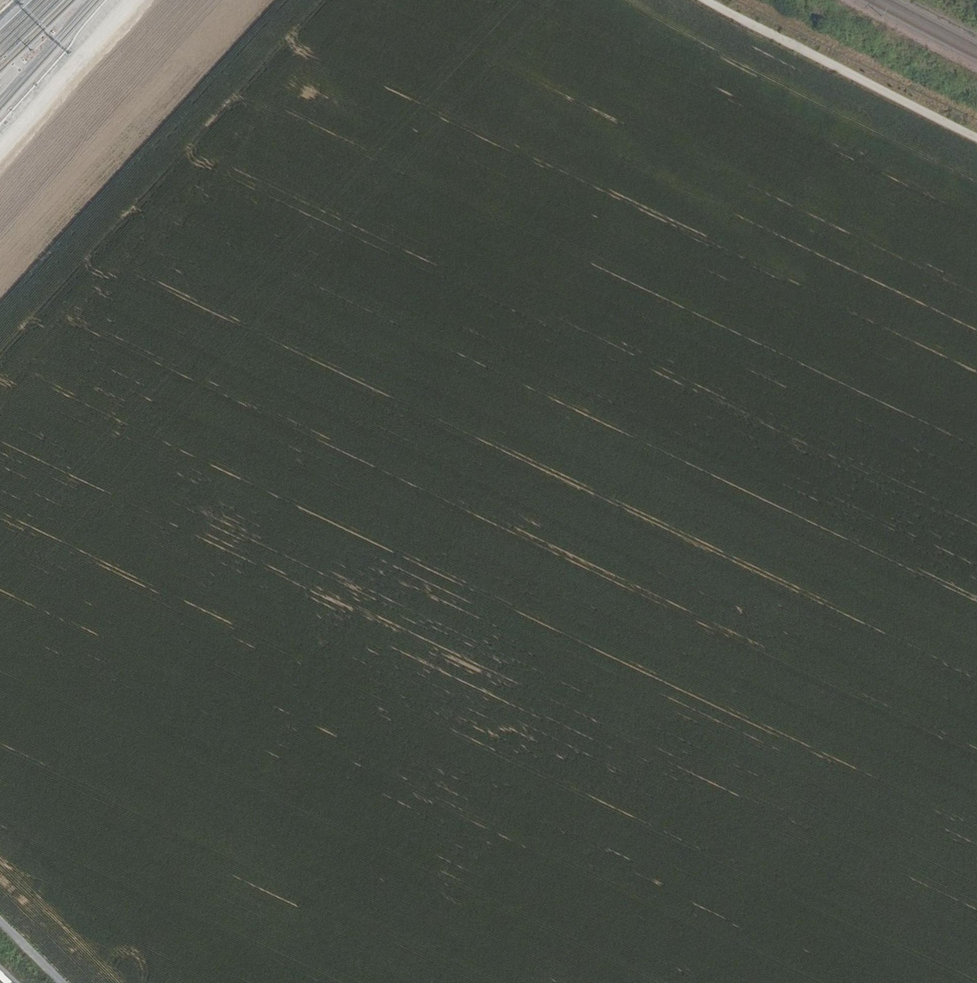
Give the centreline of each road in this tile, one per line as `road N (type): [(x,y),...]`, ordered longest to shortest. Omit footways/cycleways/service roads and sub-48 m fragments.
road 1 (track): [(976,137),(706,0)]
road 2 (track): [(0,153),(141,0)]

